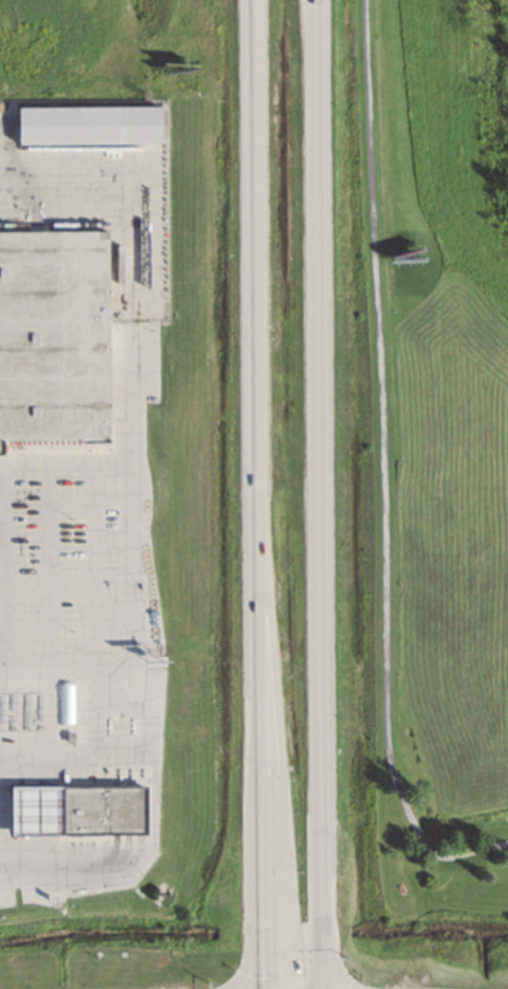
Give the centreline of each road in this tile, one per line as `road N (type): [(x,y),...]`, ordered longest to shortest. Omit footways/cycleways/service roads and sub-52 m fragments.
road 1 (trunk): [(326,988),(316,0)]
road 2 (trunk): [(258,0),(265,988)]
road 3 (secondary): [(261,547),(298,988)]

